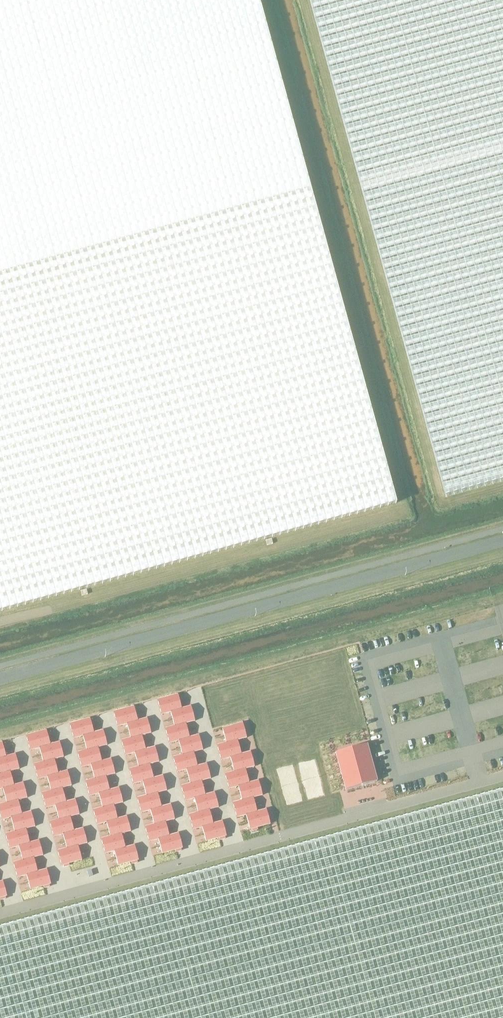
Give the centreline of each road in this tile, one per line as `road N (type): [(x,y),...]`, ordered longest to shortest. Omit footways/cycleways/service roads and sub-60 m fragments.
road 1 (unclassified): [(502,540),(0,678)]

